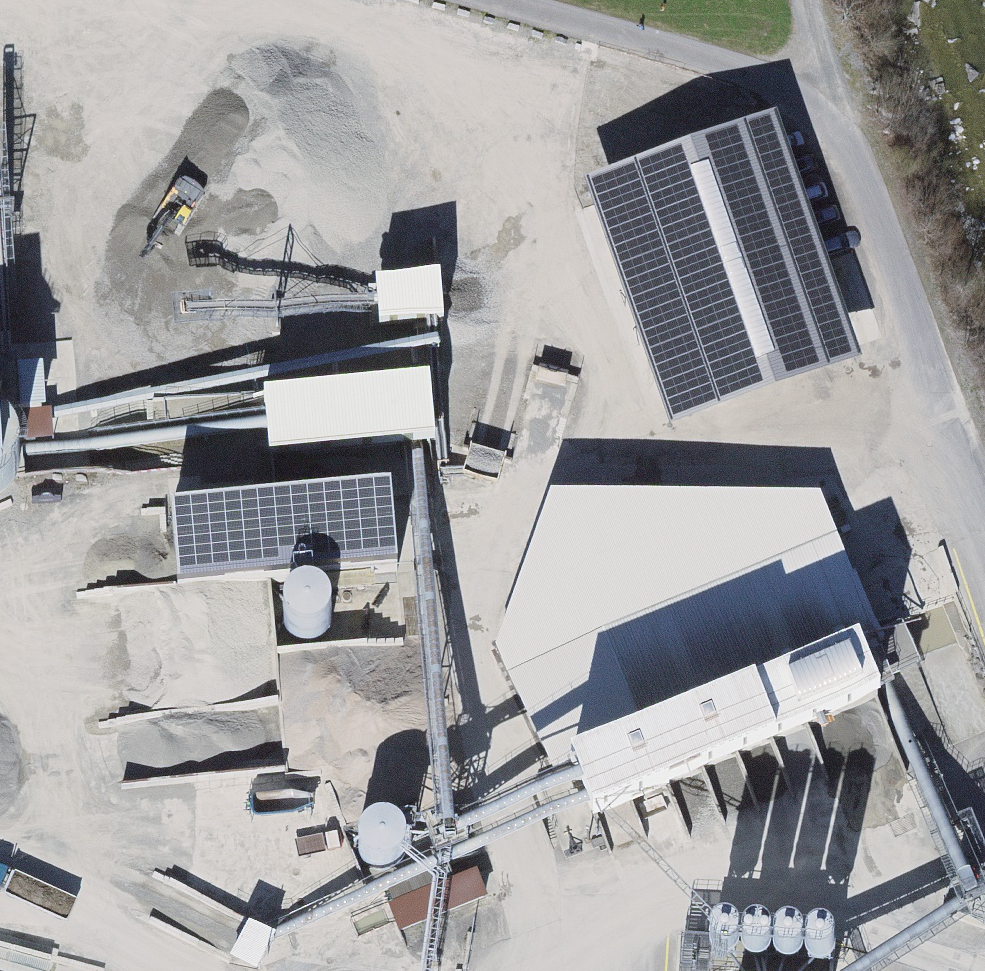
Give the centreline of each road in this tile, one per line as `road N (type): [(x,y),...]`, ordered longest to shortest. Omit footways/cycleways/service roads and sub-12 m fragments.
road 1 (track): [(182,0),(257,34),(370,27),(535,76),(584,133),(557,215),(580,346),(623,453),(854,437)]
road 2 (track): [(623,453),(554,470),(506,541),(474,638),(477,730),(536,923),(505,970)]
road 3 (residential): [(847,155),(770,86),(495,0)]
road 4 (residential): [(984,518),(890,231),(847,155)]
road 5 (track): [(192,970),(108,926),(0,895)]
road 6 (residential): [(847,155),(805,0)]

